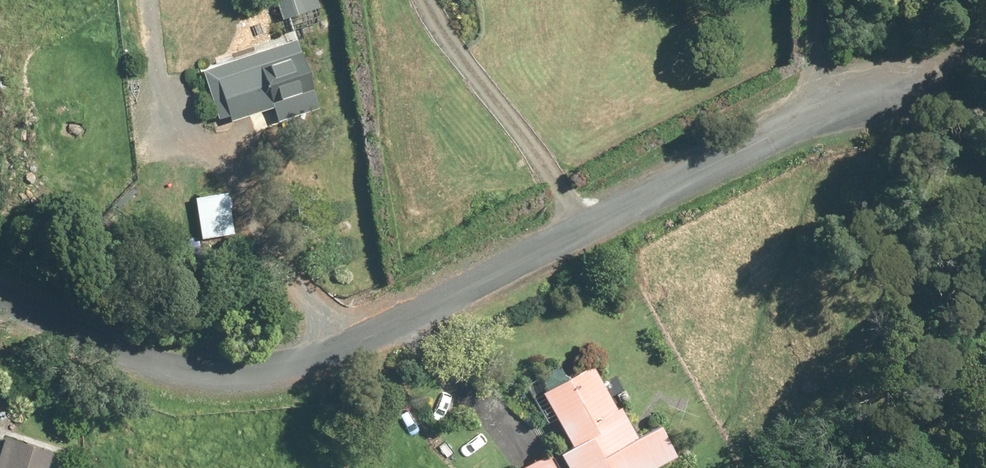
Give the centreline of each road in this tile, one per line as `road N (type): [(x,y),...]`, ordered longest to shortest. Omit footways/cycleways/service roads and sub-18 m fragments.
road 1 (unclassified): [(0,305),(146,345),(279,365),(414,313),(770,136),(893,88)]
road 2 (track): [(580,229),(453,51),(427,0)]
road 3 (track): [(893,88),(985,180)]

